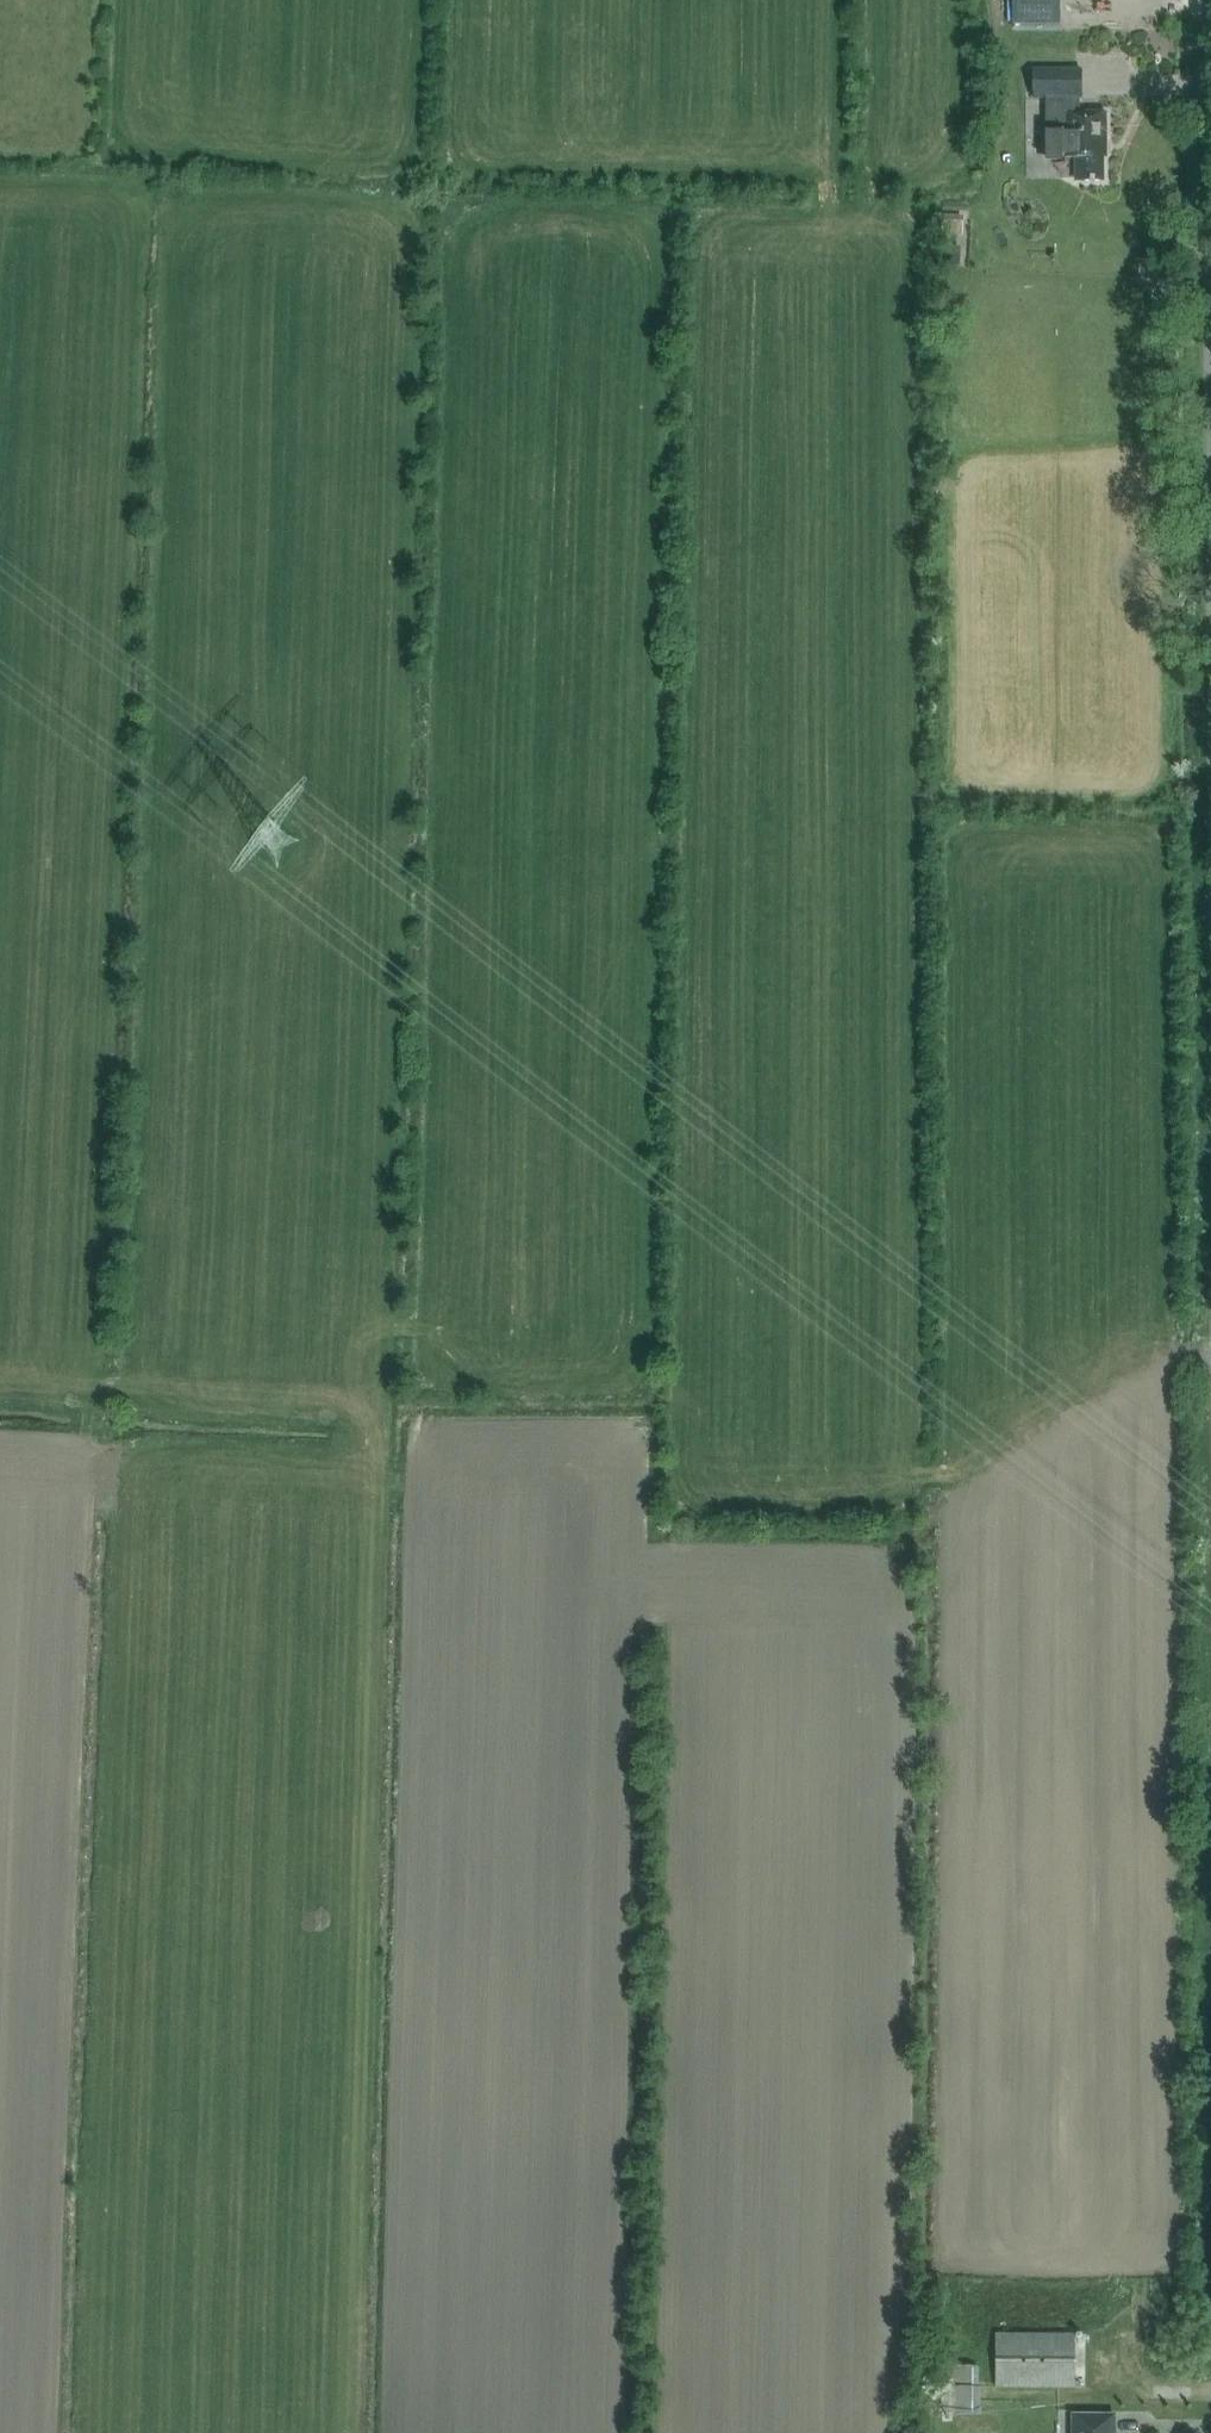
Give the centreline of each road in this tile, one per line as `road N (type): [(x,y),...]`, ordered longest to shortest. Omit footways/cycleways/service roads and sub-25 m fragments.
road 1 (unclassified): [(1210,954),(1201,0)]

